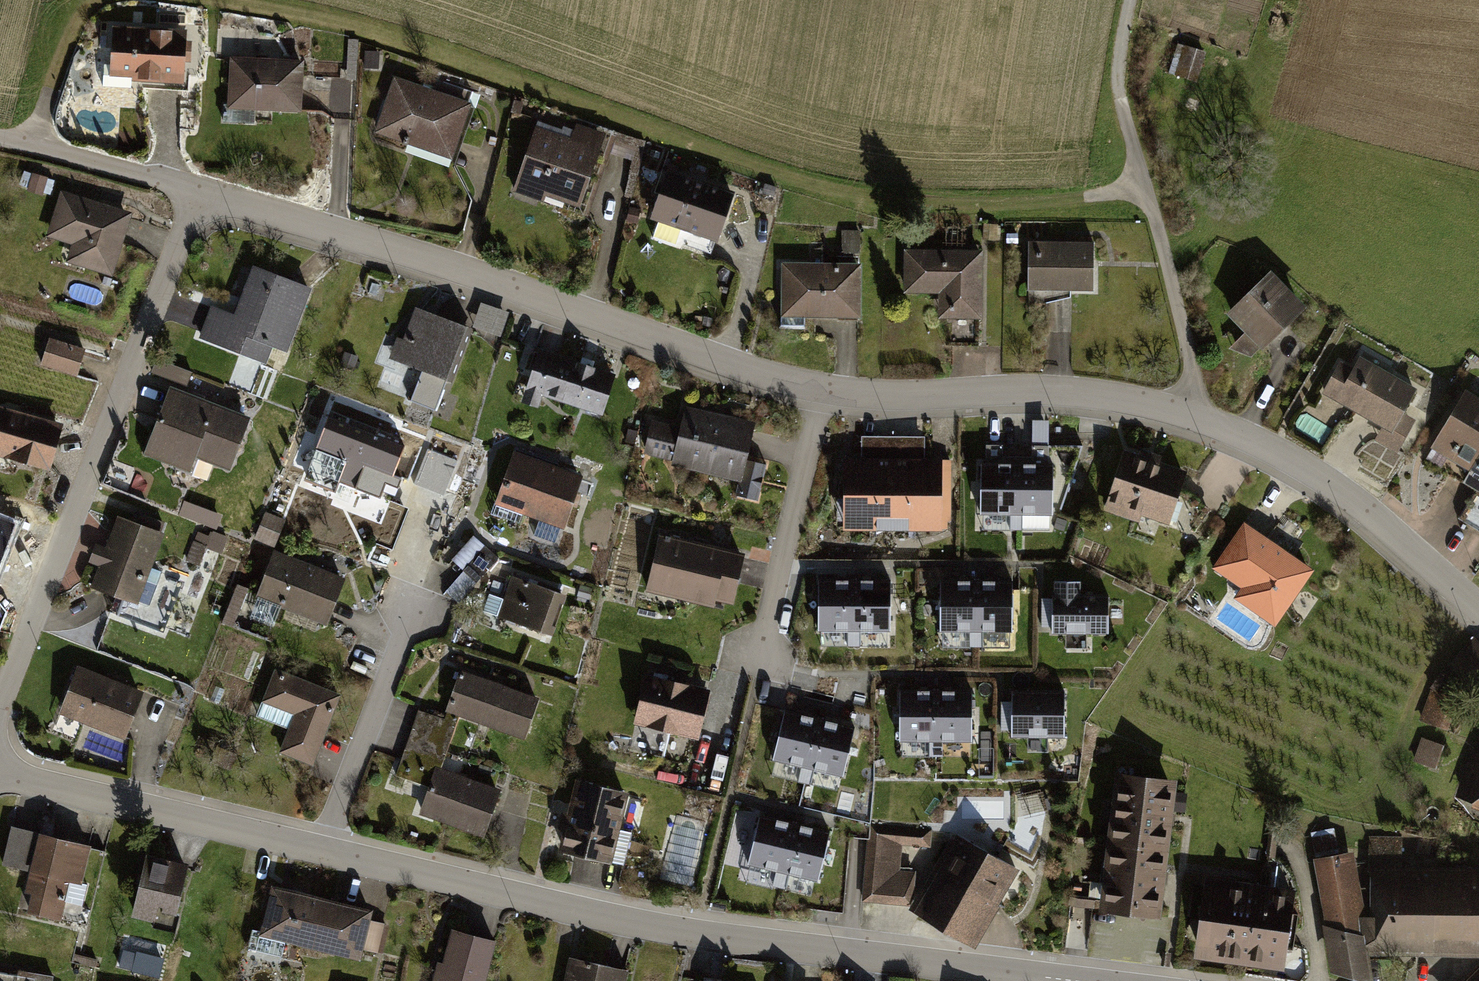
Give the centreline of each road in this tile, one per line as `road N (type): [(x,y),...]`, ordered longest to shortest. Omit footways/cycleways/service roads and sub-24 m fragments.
road 1 (residential): [(0,774),(644,926),(1076,980)]
road 2 (track): [(1144,186),(1073,204),(885,202),(758,177),(565,105),(327,33),(145,0)]
road 3 (residential): [(824,391),(1061,391),(1193,416),(1279,452),(1347,495),(1478,610)]
road 4 (residential): [(199,193),(824,391)]
road 5 (residential): [(199,193),(0,705)]
road 6 (track): [(1129,0),(1118,61),(1120,102),(1188,356),(1193,416)]
road 7 (residential): [(824,391),(760,651)]
road 8 (track): [(128,0),(90,3),(64,20),(34,147)]
road 9 (residential): [(34,147),(199,193)]

